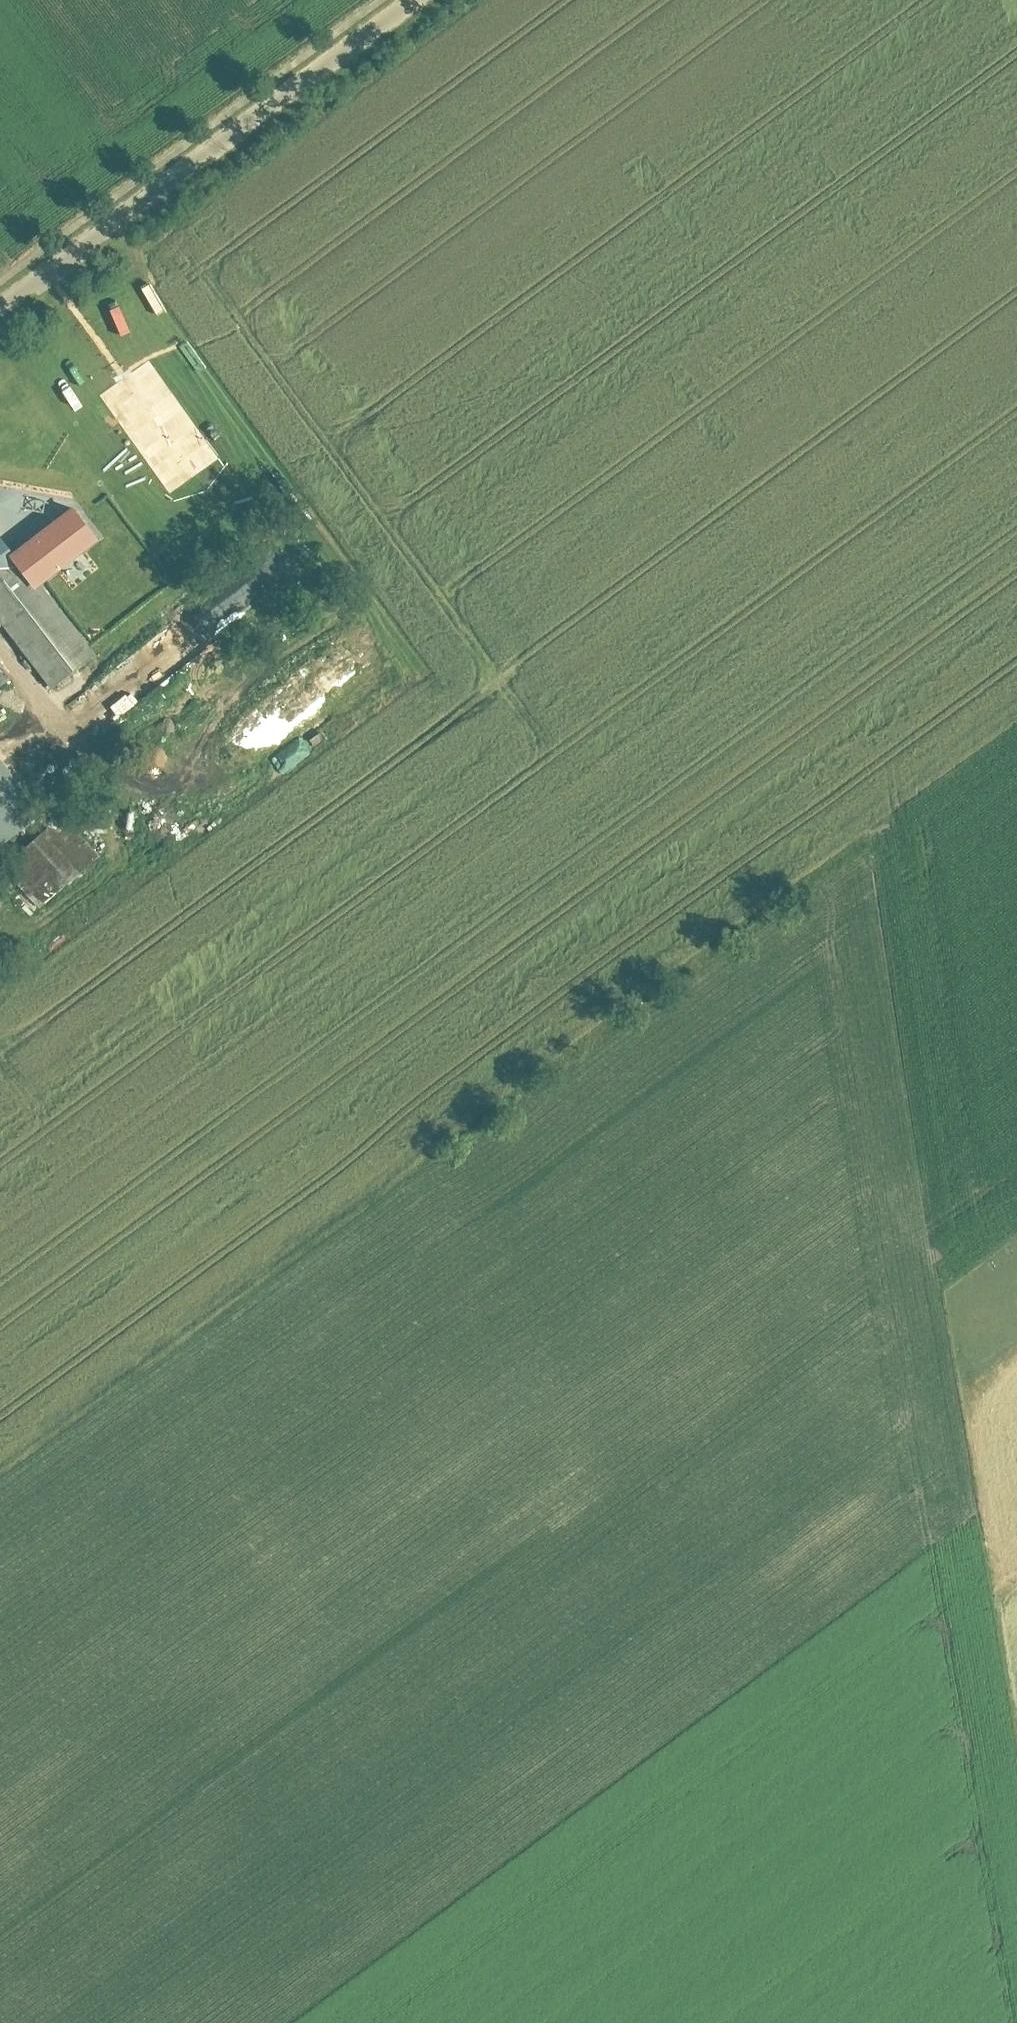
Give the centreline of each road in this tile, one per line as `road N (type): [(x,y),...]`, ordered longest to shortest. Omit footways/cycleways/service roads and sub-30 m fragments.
road 1 (residential): [(418,0),(0,309)]

